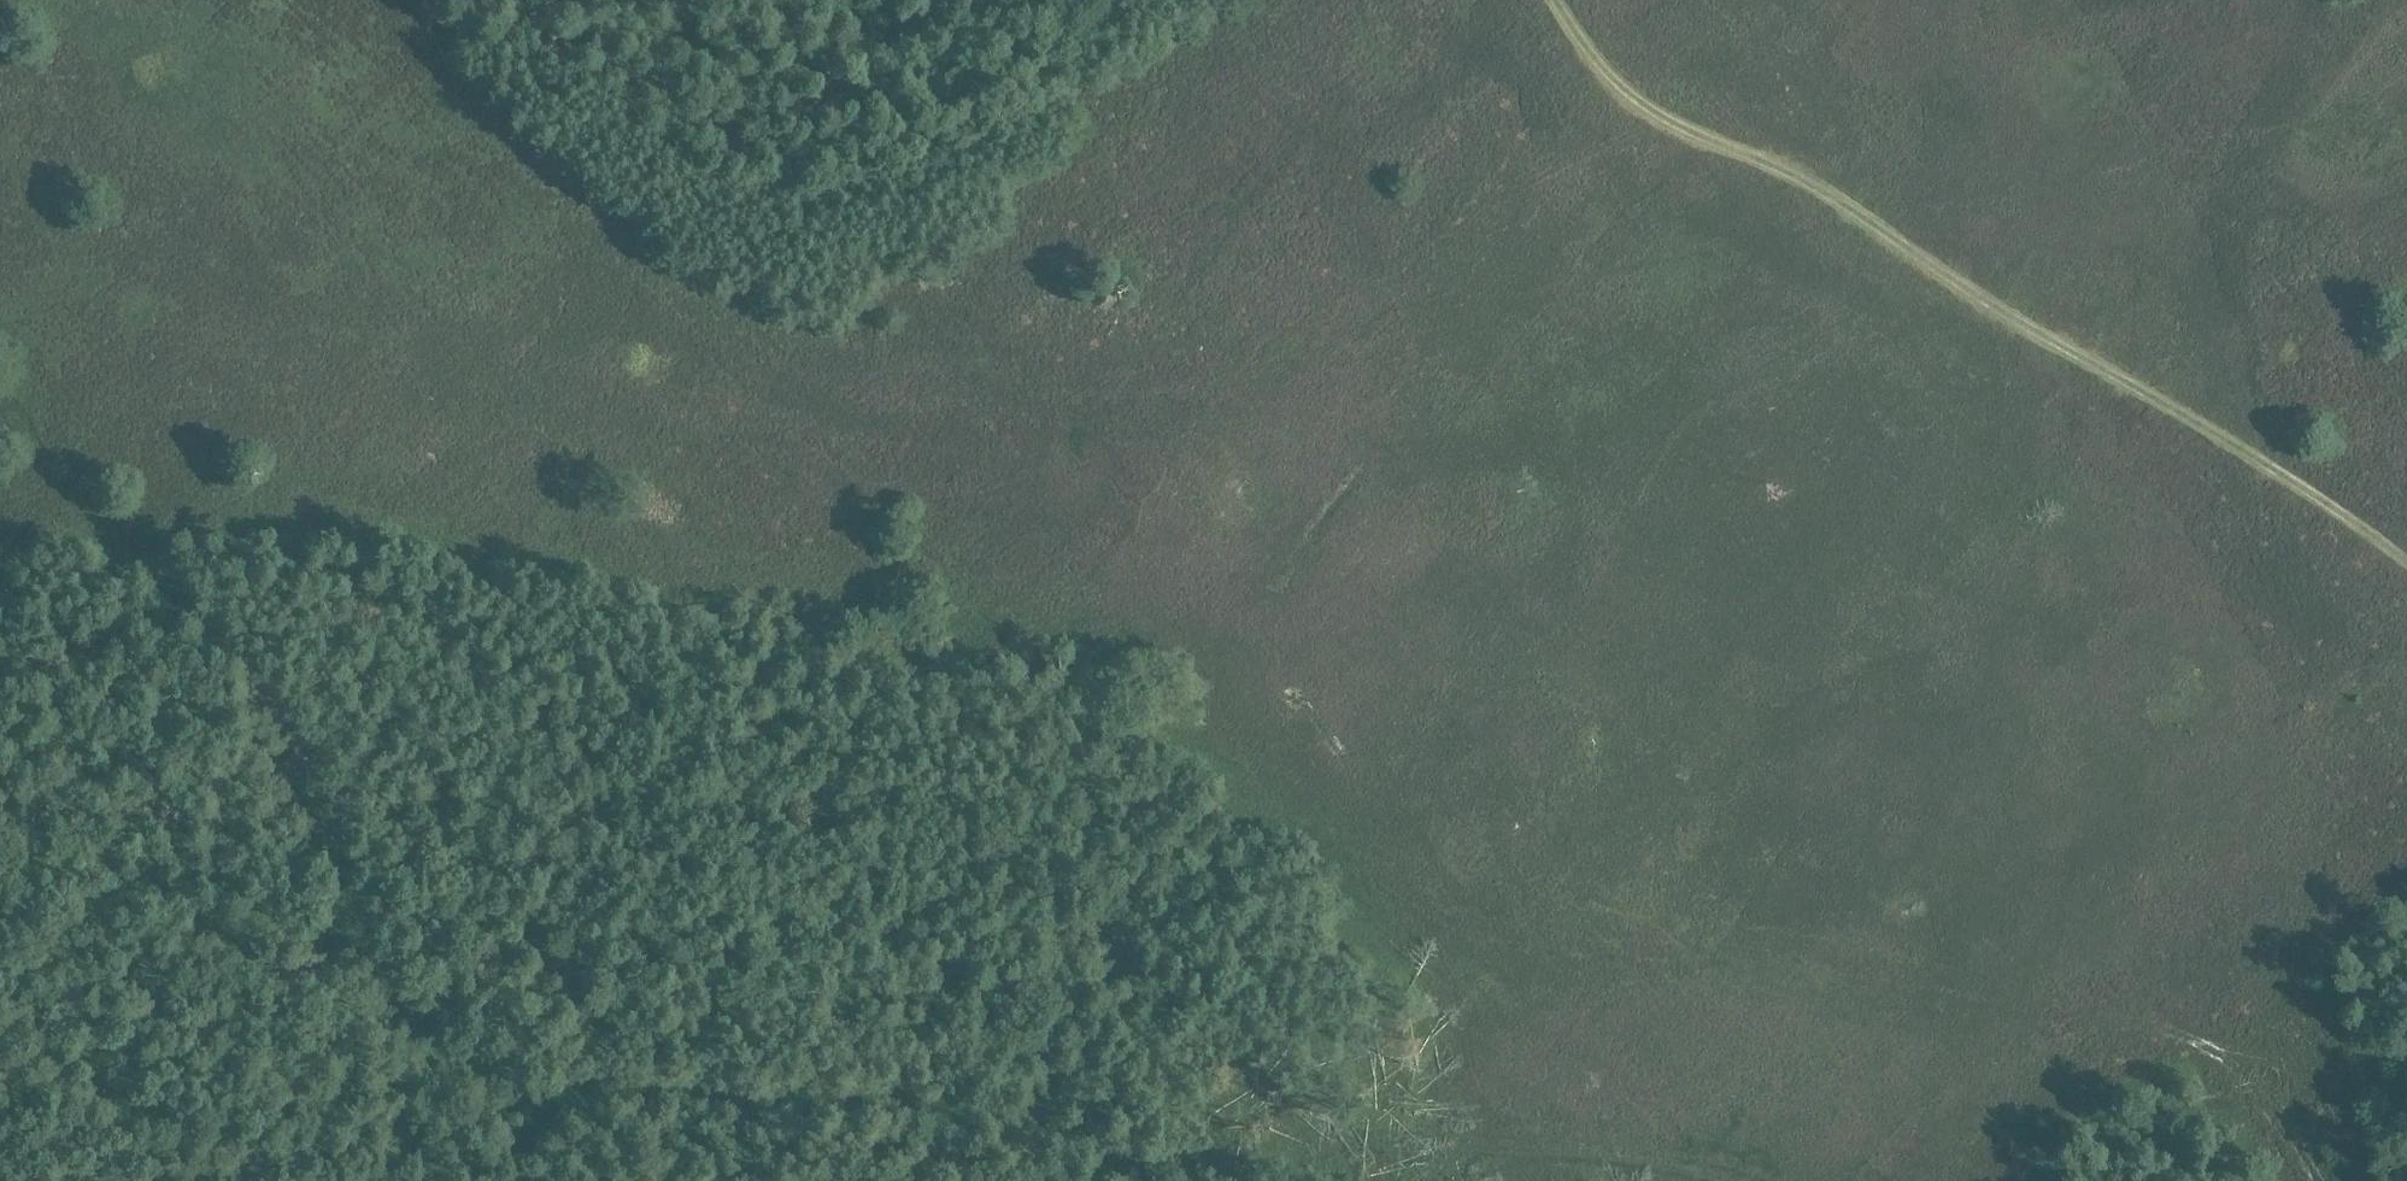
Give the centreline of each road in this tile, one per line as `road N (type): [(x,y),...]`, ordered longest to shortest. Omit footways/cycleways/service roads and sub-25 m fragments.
road 1 (track): [(2406,573),(2235,452),(1998,314),(1812,187),(1648,117),(1612,93),(1538,0)]

